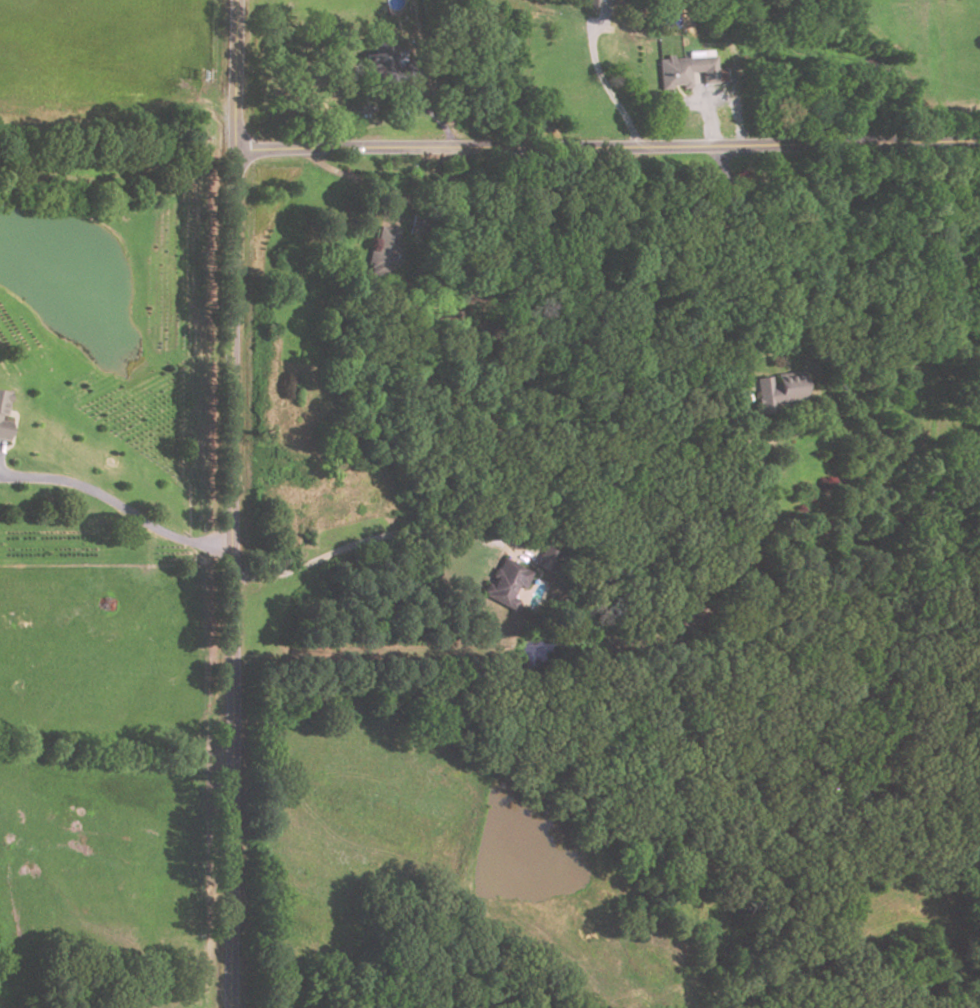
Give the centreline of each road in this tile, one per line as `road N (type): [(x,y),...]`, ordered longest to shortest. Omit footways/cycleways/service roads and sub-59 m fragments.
road 1 (tertiary): [(233,1007),(238,0)]
road 2 (residential): [(237,153),(979,141)]

